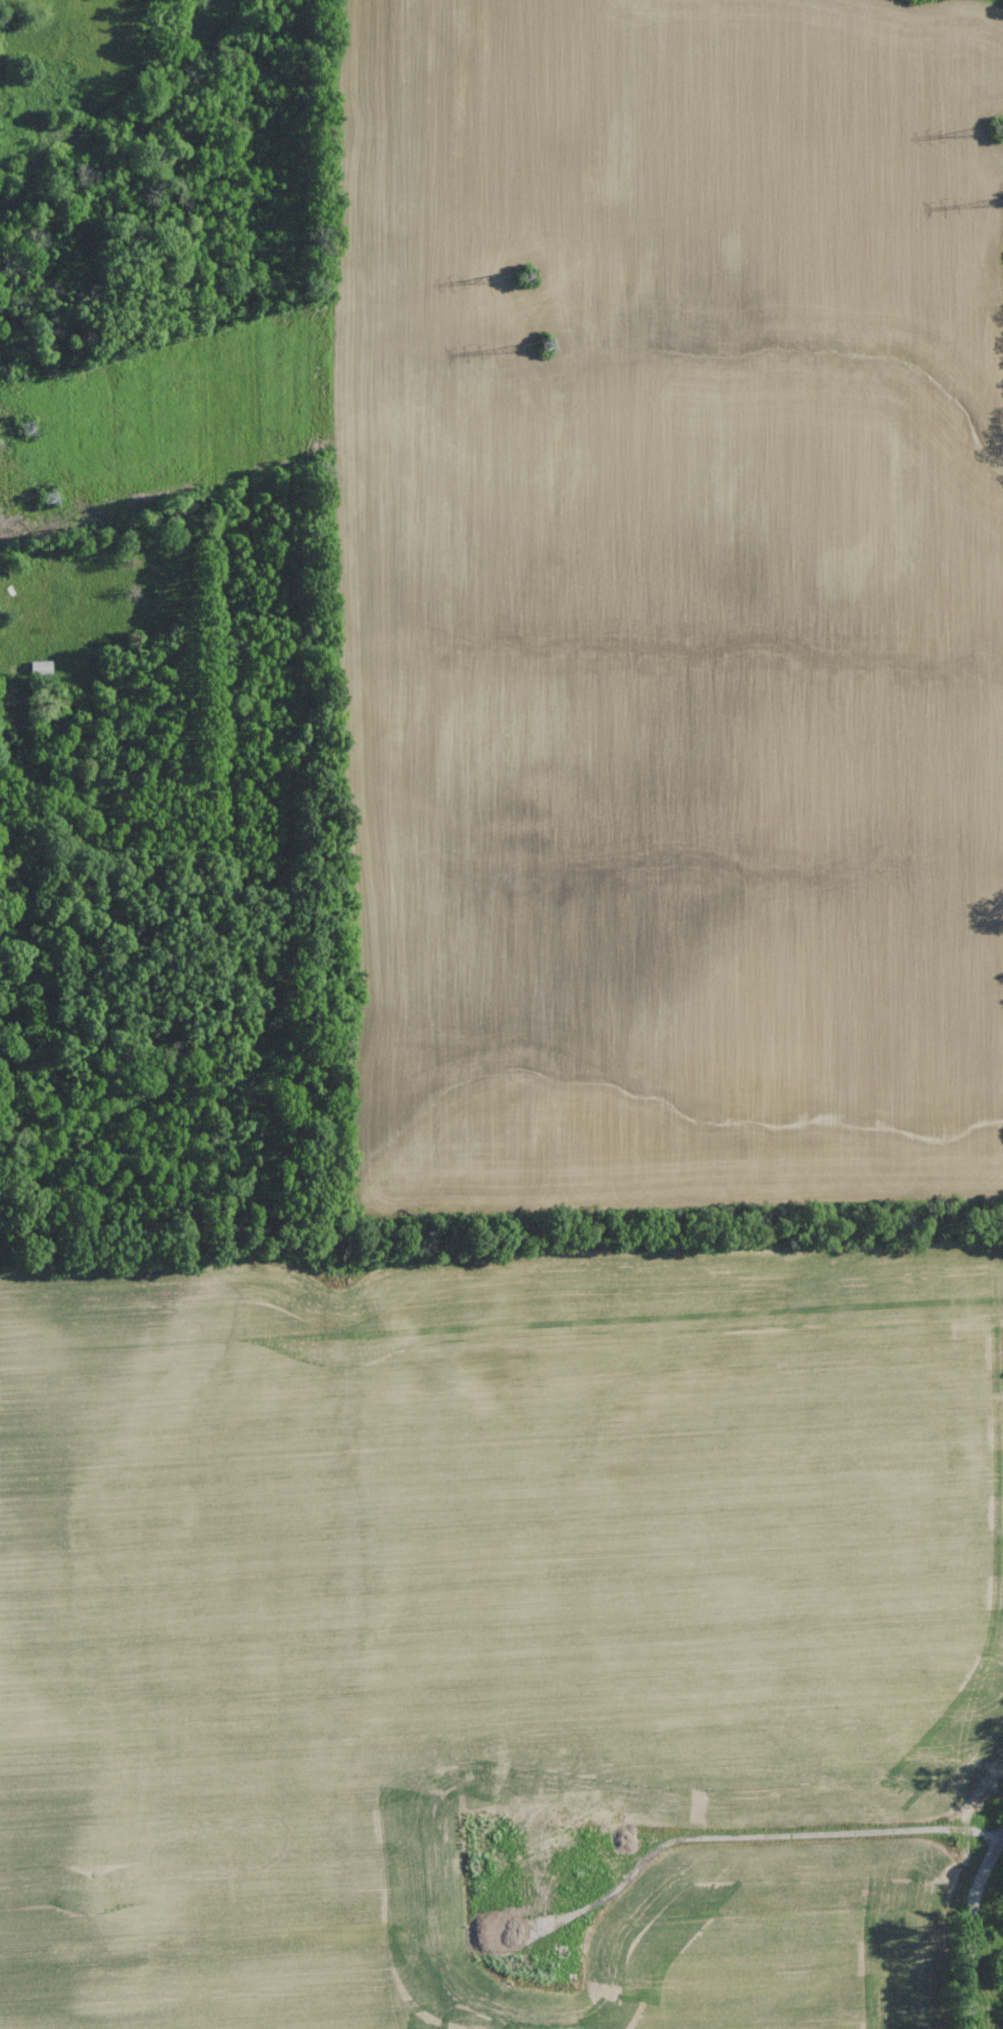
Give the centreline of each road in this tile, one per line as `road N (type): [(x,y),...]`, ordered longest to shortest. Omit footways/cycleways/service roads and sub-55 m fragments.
road 1 (residential): [(970,2028),(969,1935),(1002,1836)]

